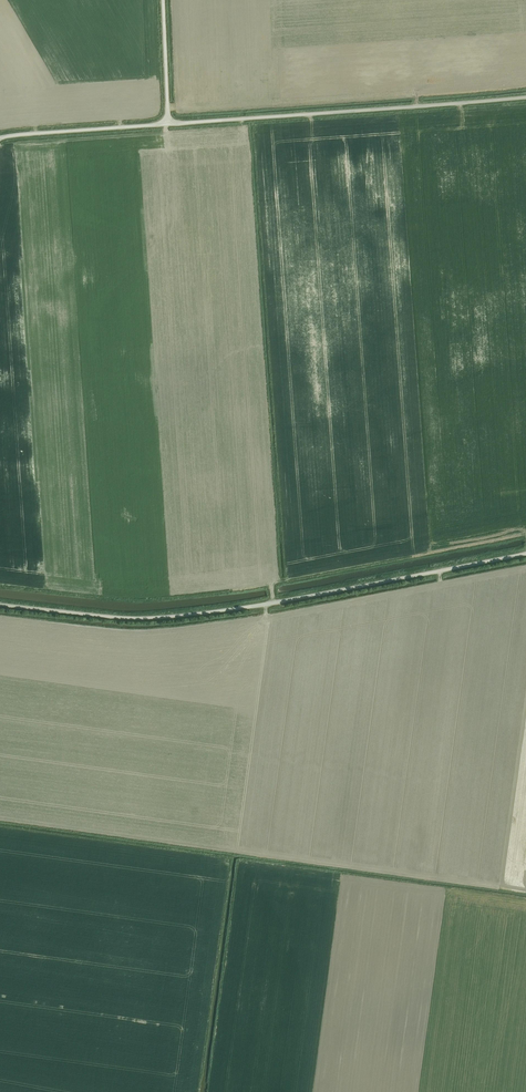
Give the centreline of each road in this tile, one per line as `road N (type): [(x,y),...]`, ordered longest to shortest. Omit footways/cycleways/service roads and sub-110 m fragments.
road 1 (unclassified): [(0,604),(108,617),(198,614),(525,552)]
road 2 (unclassified): [(0,138),(525,97)]

